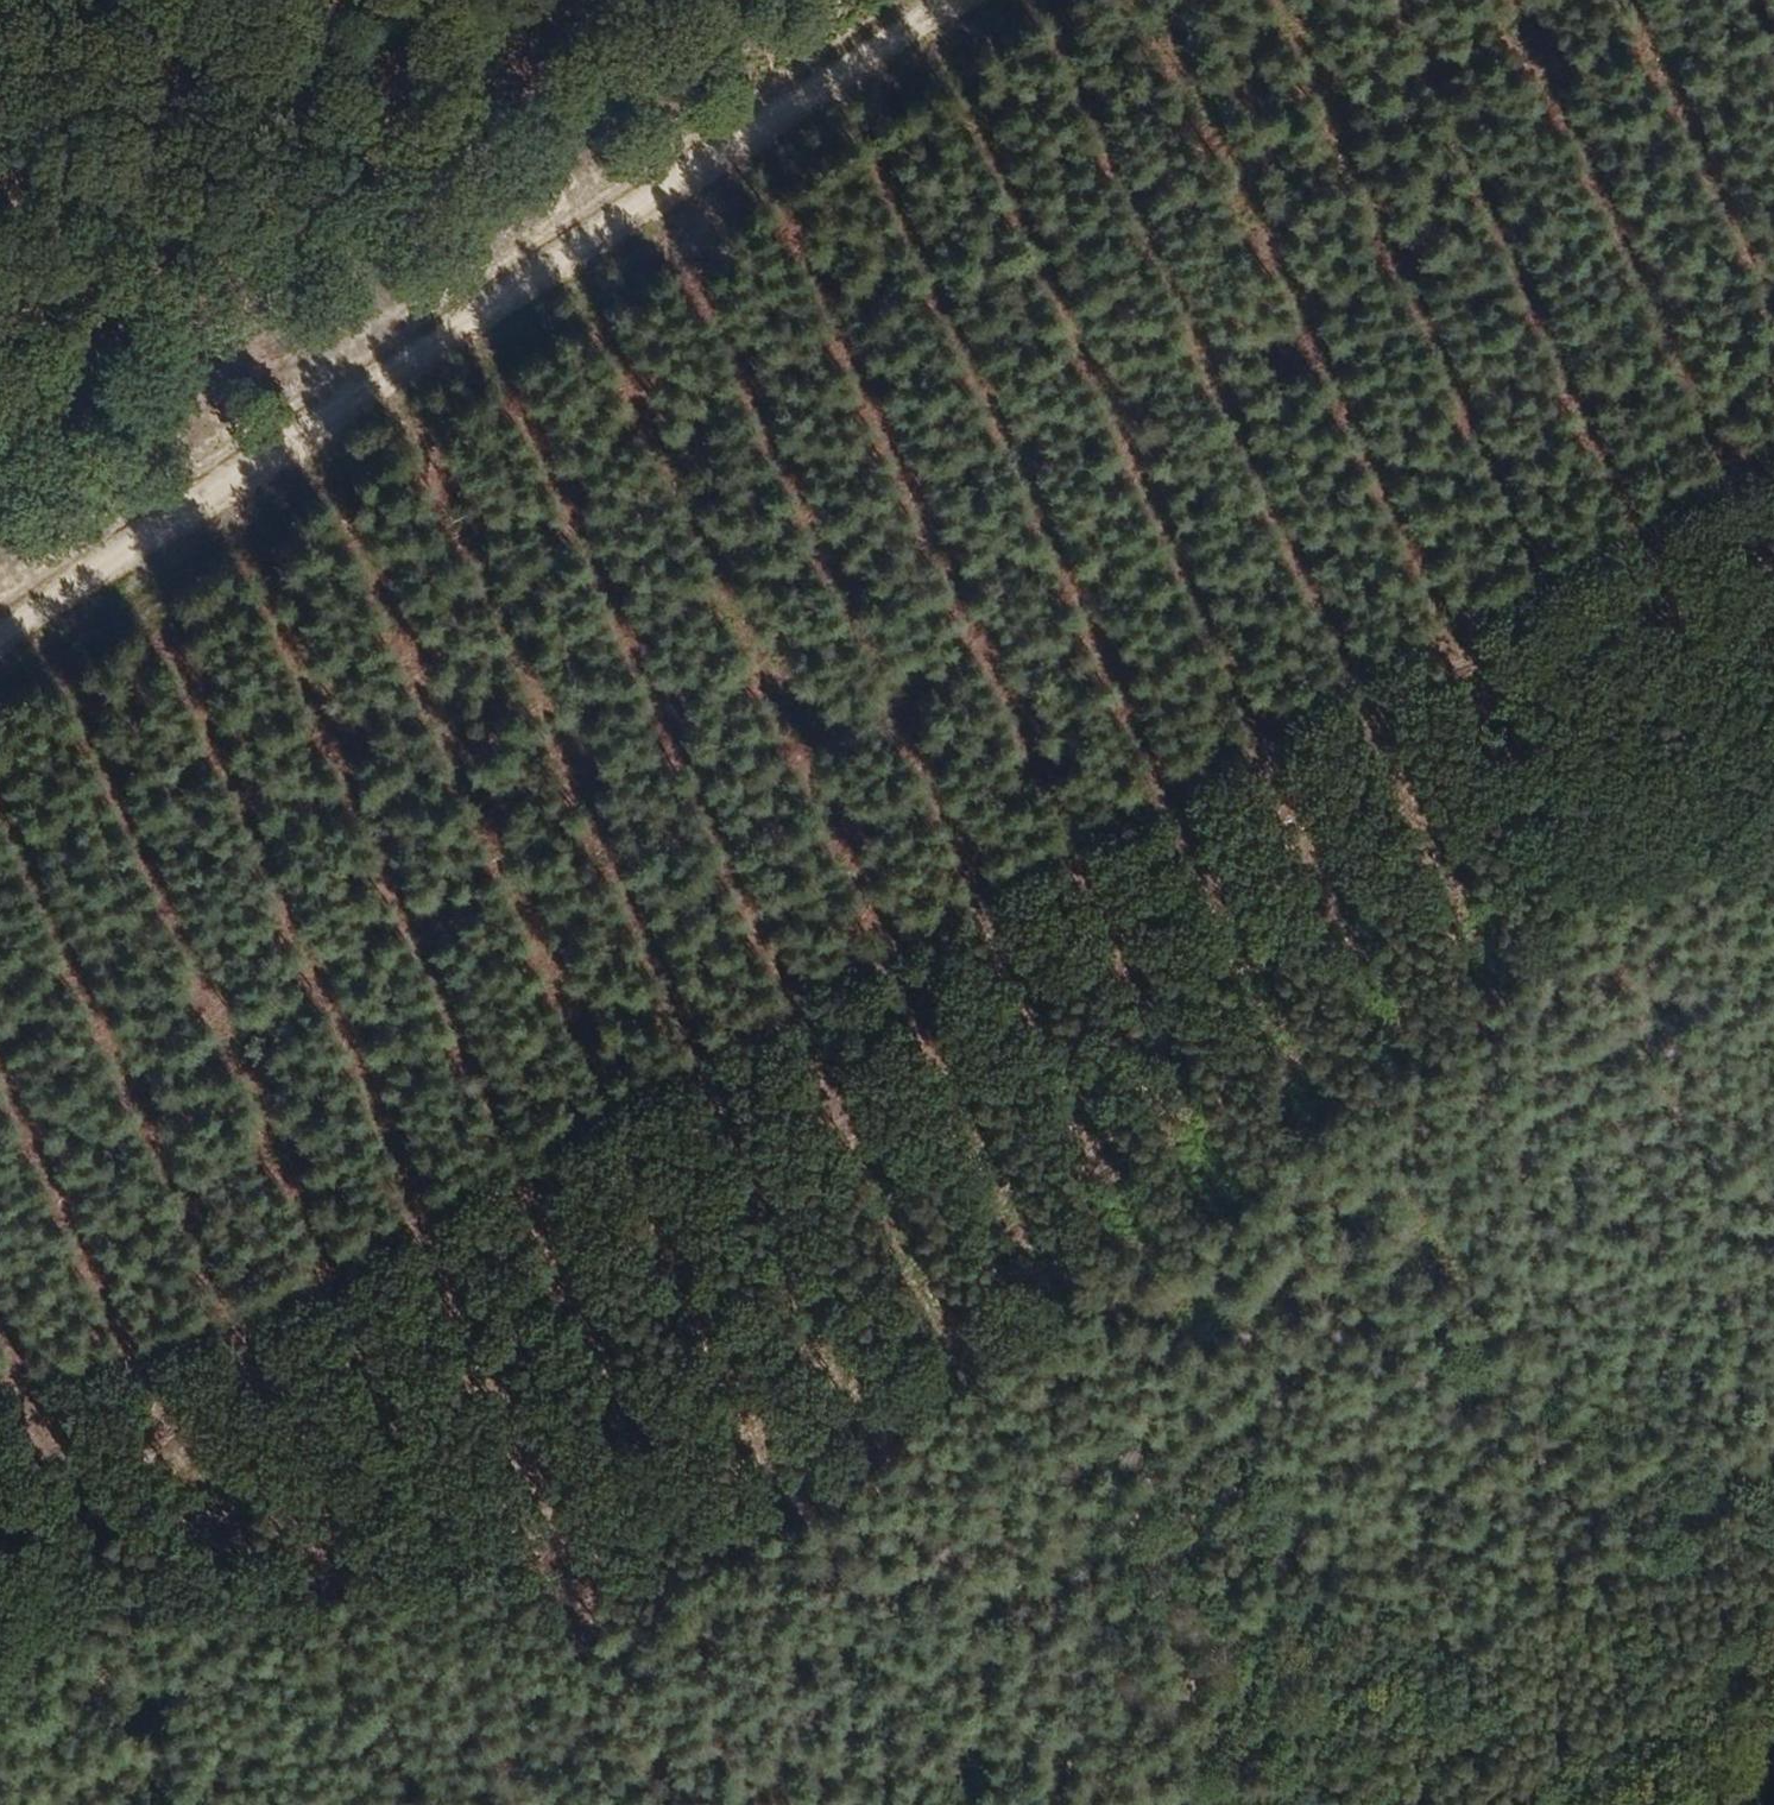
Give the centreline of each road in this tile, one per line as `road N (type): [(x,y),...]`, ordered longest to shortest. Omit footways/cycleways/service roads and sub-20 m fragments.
road 1 (track): [(919,0),(0,616)]

